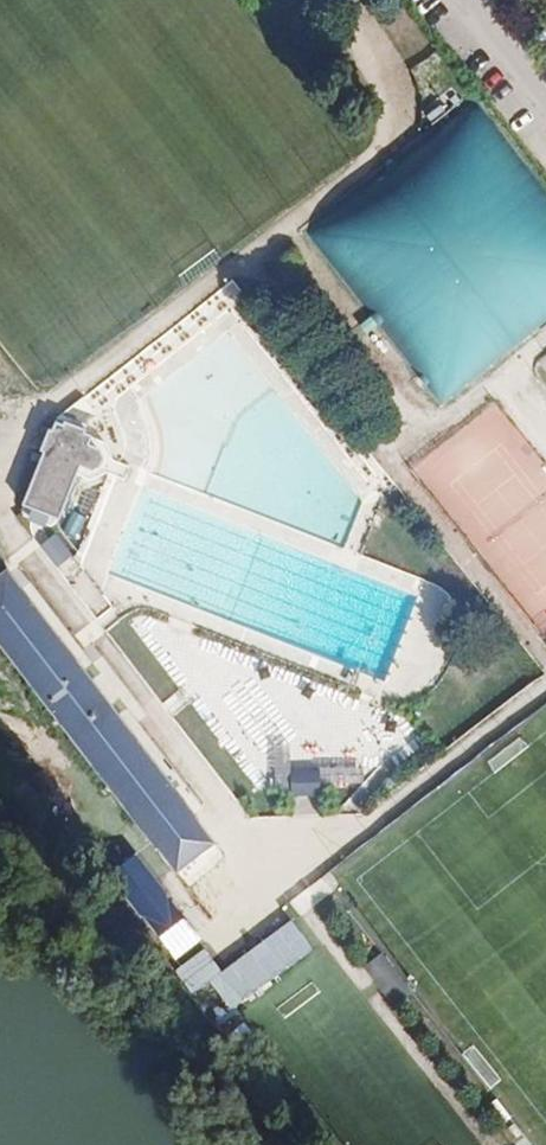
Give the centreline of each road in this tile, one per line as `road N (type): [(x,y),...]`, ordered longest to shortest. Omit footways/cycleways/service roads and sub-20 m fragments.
road 1 (unclassified): [(459,0),(545,114)]

